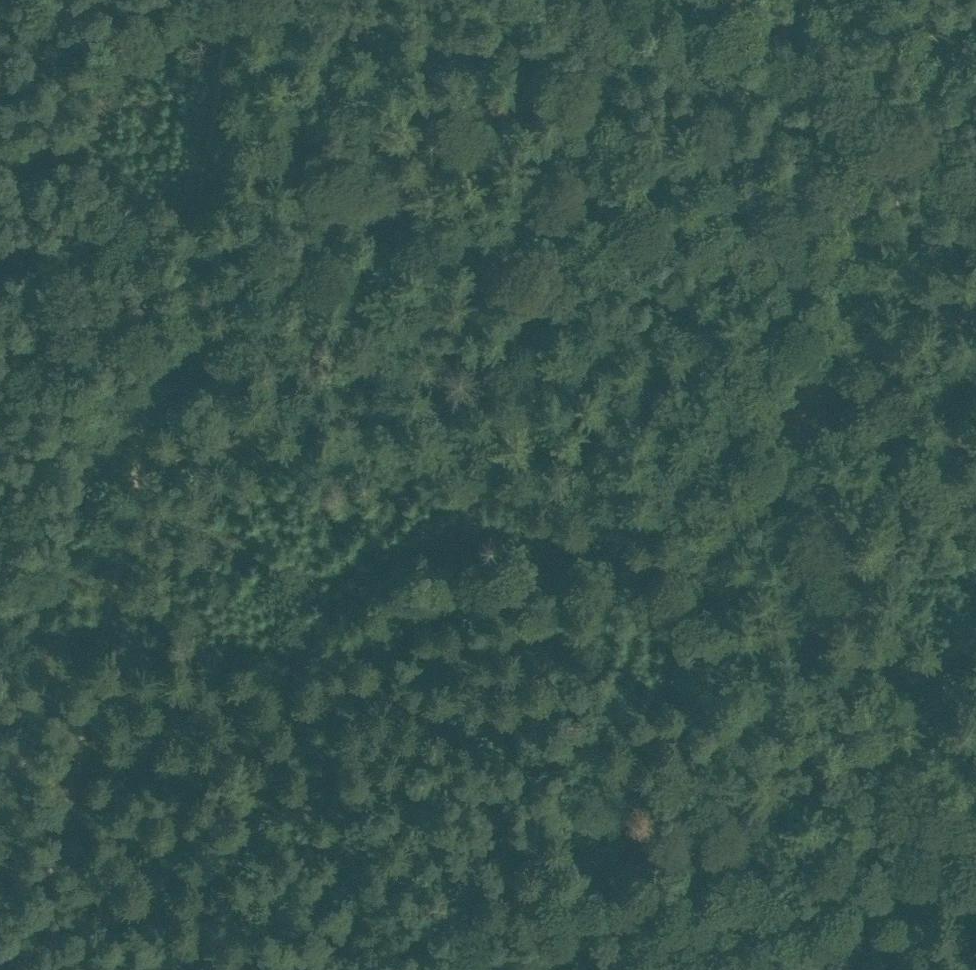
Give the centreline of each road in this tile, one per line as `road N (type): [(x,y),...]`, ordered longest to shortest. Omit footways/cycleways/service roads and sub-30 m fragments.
road 1 (track): [(753,0),(852,47),(975,145)]

